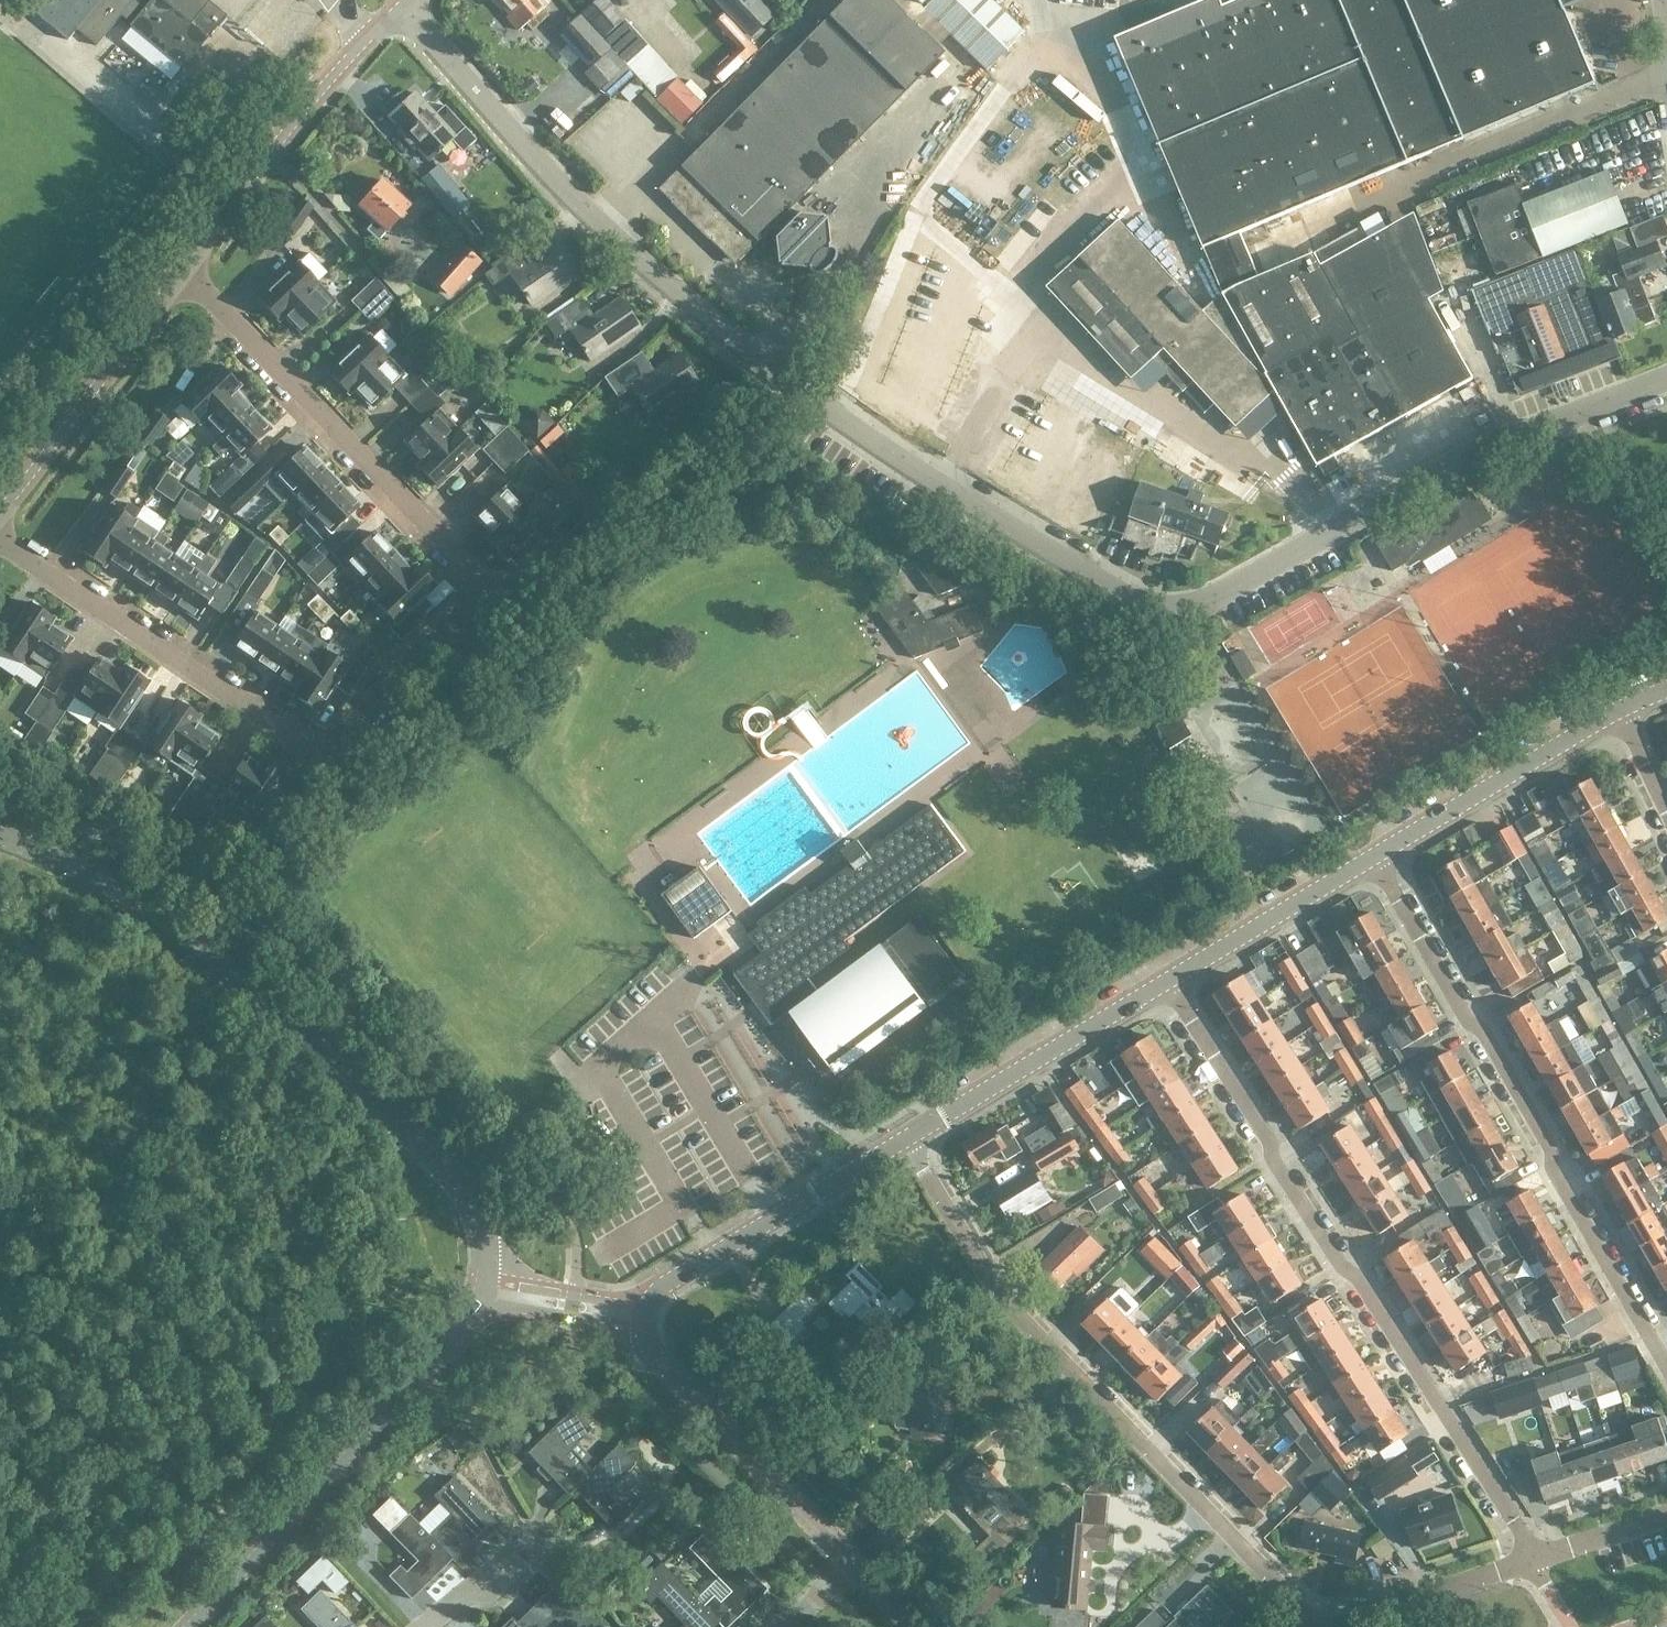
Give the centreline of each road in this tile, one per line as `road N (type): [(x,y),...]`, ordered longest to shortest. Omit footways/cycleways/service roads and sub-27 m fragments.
road 1 (unclassified): [(1666,379),(1447,468),(1235,589),(1198,604),(1143,603),(912,466),(741,341),(599,222),(399,7)]
road 2 (residential): [(181,272),(481,578),(480,602),(327,762),(0,541)]
road 3 (tertiary): [(485,1282),(483,1229),(459,1180),(370,1093),(178,925),(101,879),(0,835)]
road 4 (residential): [(1534,1560),(1167,982)]
road 5 (residential): [(905,1141),(1002,1299),(1319,1626)]
road 6 (residential): [(1373,857),(1548,1143),(1556,1175),(1666,1368)]
road 7 (tertiary): [(192,1626),(445,1352),(479,1302)]
road 8 (unclassified): [(181,272),(324,85),(399,7)]
road 9 (residential): [(856,1564),(657,1357),(643,1329)]
road 10 (tertiary): [(645,1308),(662,1288),(905,1141)]
road 11 (tertiary): [(905,1141),(1167,982)]
road 12 (unclassified): [(0,512),(181,272)]
road 13 (tertiary): [(1373,857),(1620,710)]
road 14 (tertiary): [(1167,982),(1373,857)]
road 15 (residential): [(1351,1626),(1534,1560)]
road 16 (tertiary): [(479,1302),(643,1329)]
road 17 (tertiary): [(645,1308),(485,1282)]
road 18 (residential): [(1534,1560),(1666,1515)]
road 19 (residential): [(425,1626),(524,1544)]

